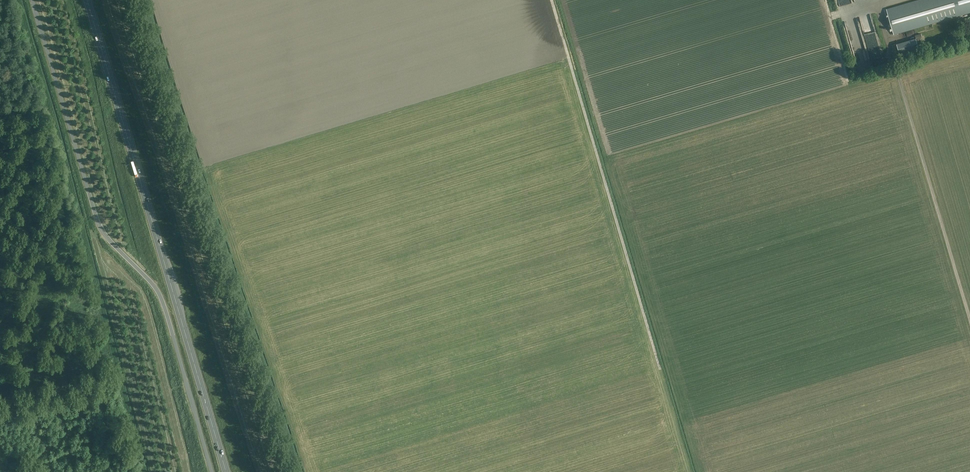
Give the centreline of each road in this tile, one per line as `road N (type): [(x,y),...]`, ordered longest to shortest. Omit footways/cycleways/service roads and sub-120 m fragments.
road 1 (unclassified): [(212,471),(161,295),(97,220),(32,0)]
road 2 (trunk): [(226,471),(88,0)]
road 3 (track): [(552,0),(655,352)]
road 4 (track): [(969,319),(894,60)]

